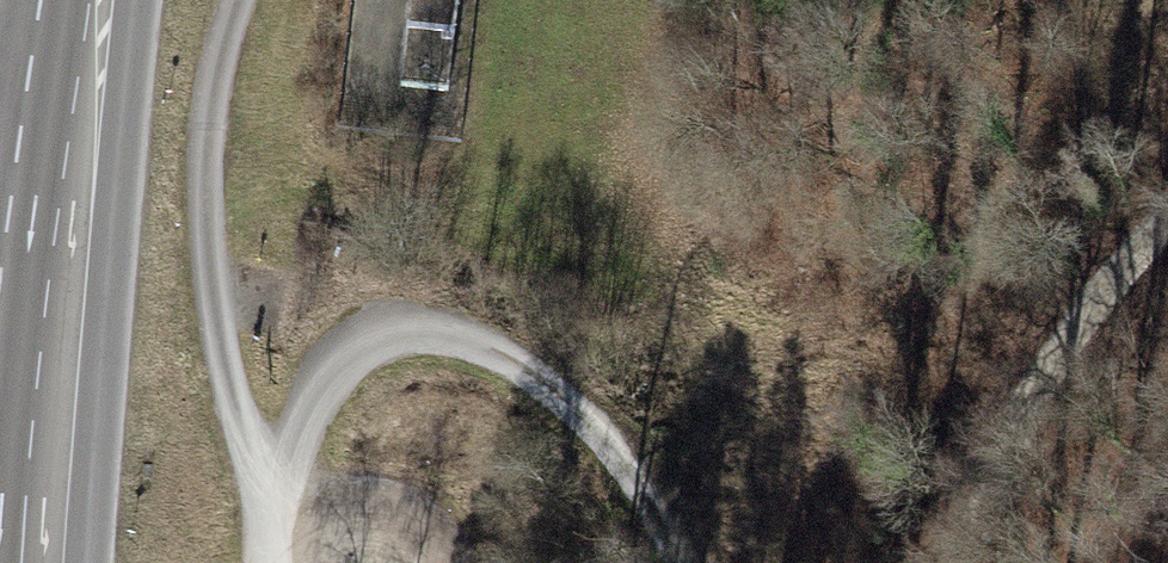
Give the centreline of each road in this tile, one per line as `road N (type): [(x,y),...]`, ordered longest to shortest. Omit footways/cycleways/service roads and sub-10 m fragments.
road 1 (track): [(297,468),(373,331),(460,332),(617,421),(685,562)]
road 2 (track): [(953,562),(1054,340),(1167,207)]
road 3 (primary): [(103,0),(59,317)]
road 4 (primary): [(59,317),(42,562)]

